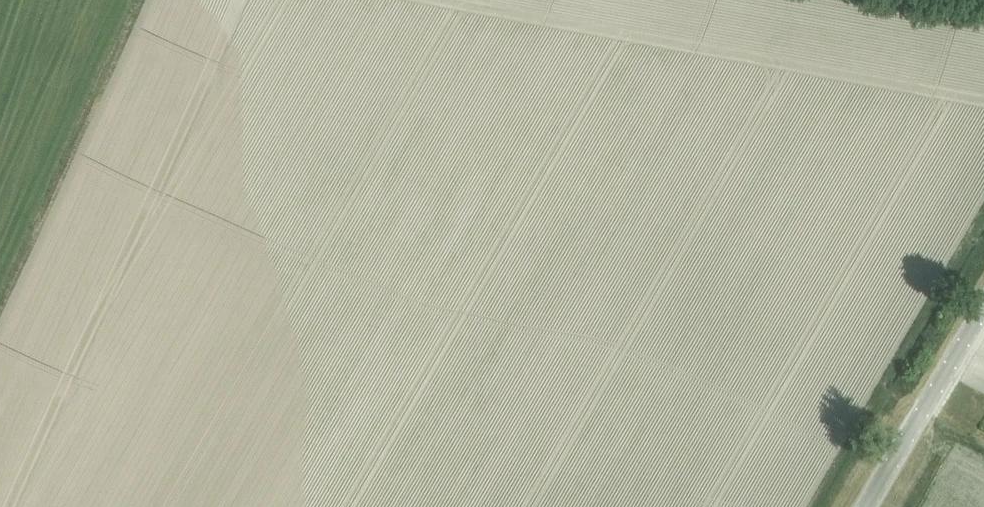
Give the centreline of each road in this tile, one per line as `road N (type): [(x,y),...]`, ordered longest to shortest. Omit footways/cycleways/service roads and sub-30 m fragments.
road 1 (tertiary): [(866,506),(983,308)]

